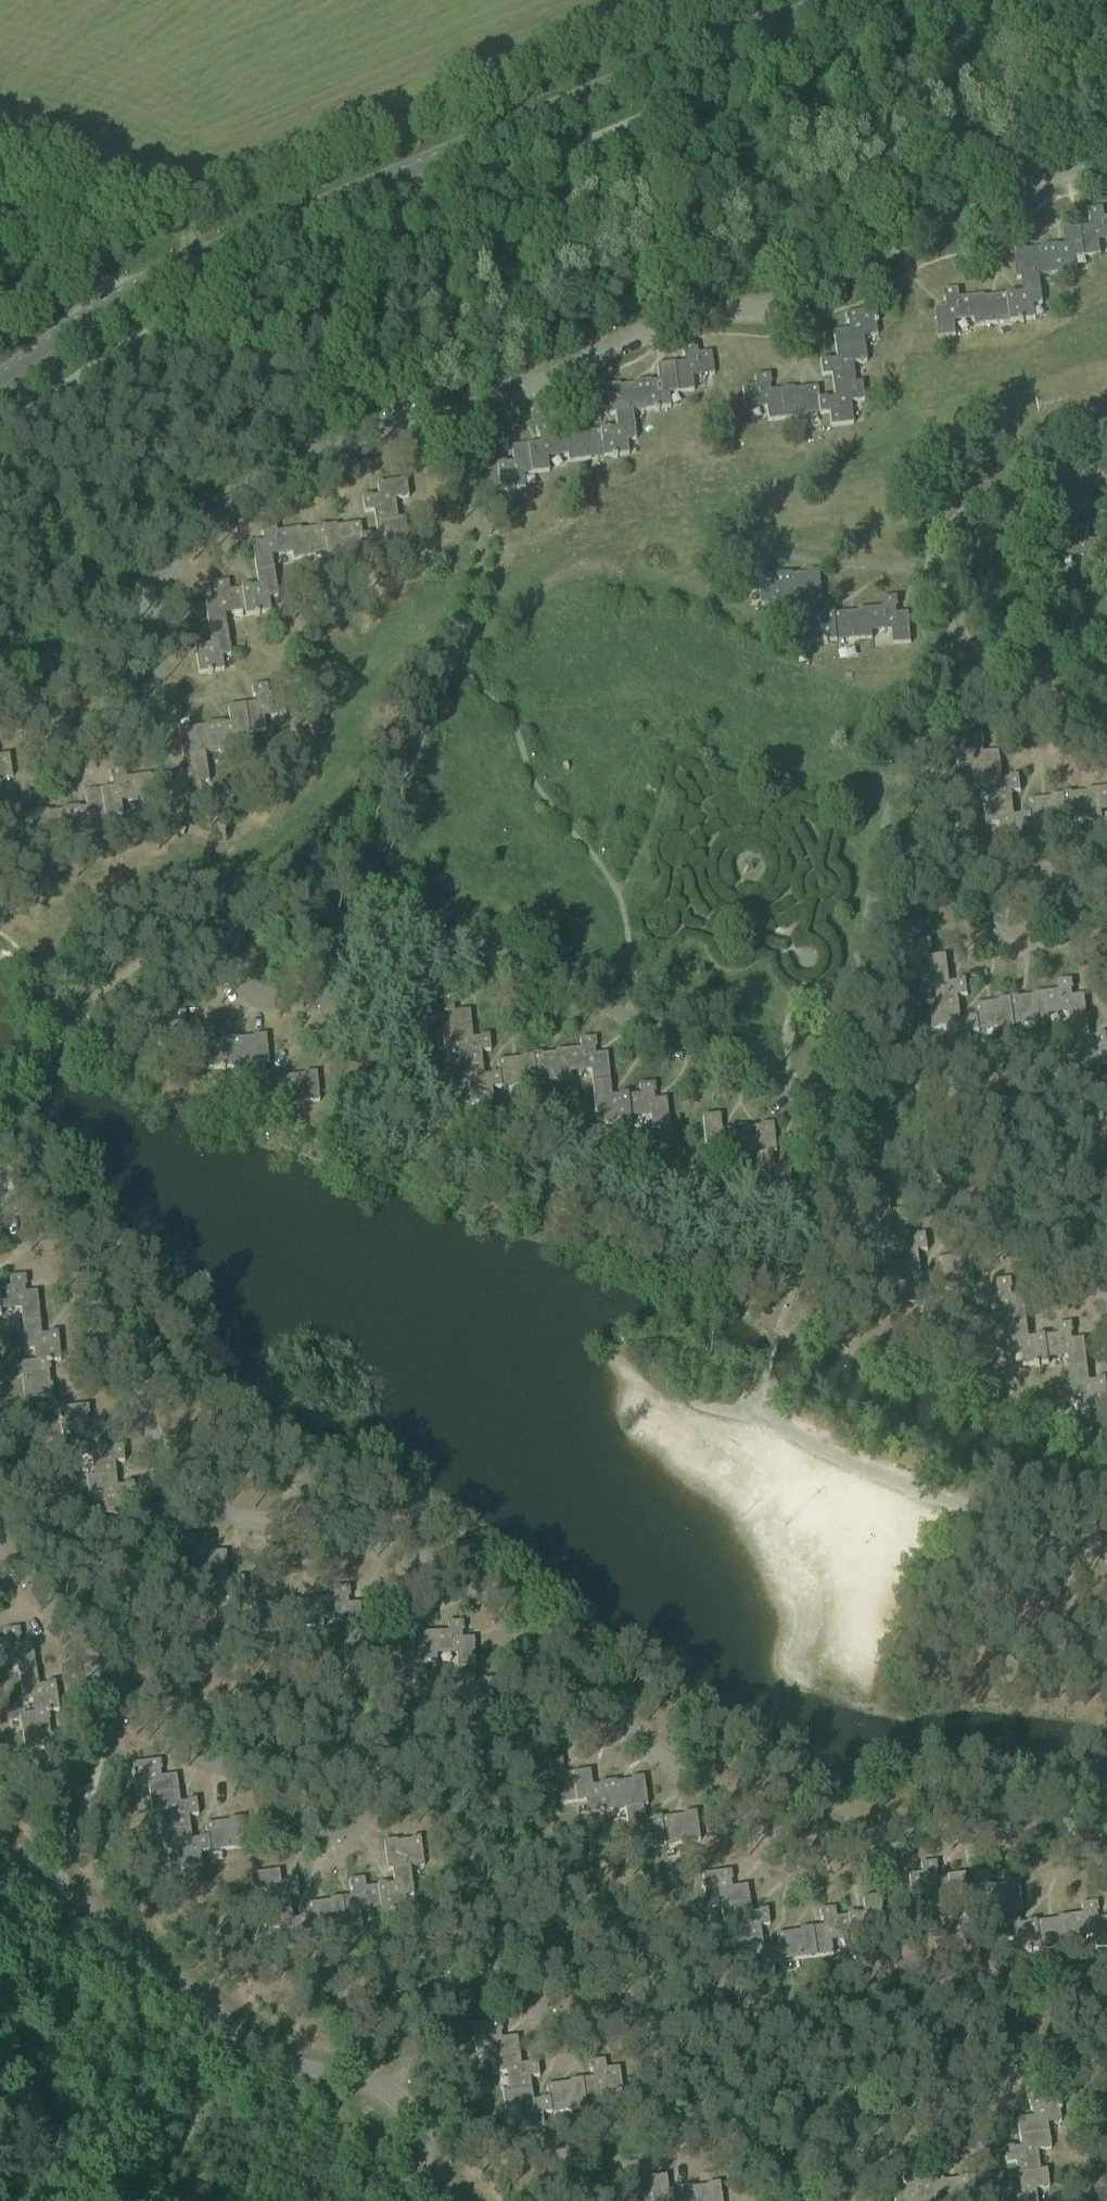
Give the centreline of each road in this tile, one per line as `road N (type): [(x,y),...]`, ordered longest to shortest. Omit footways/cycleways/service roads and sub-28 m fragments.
road 1 (tertiary): [(0,382),(144,285),(825,0)]
road 2 (track): [(197,2120),(282,2183),(329,2200)]
road 3 (track): [(0,230),(49,248),(118,299)]

